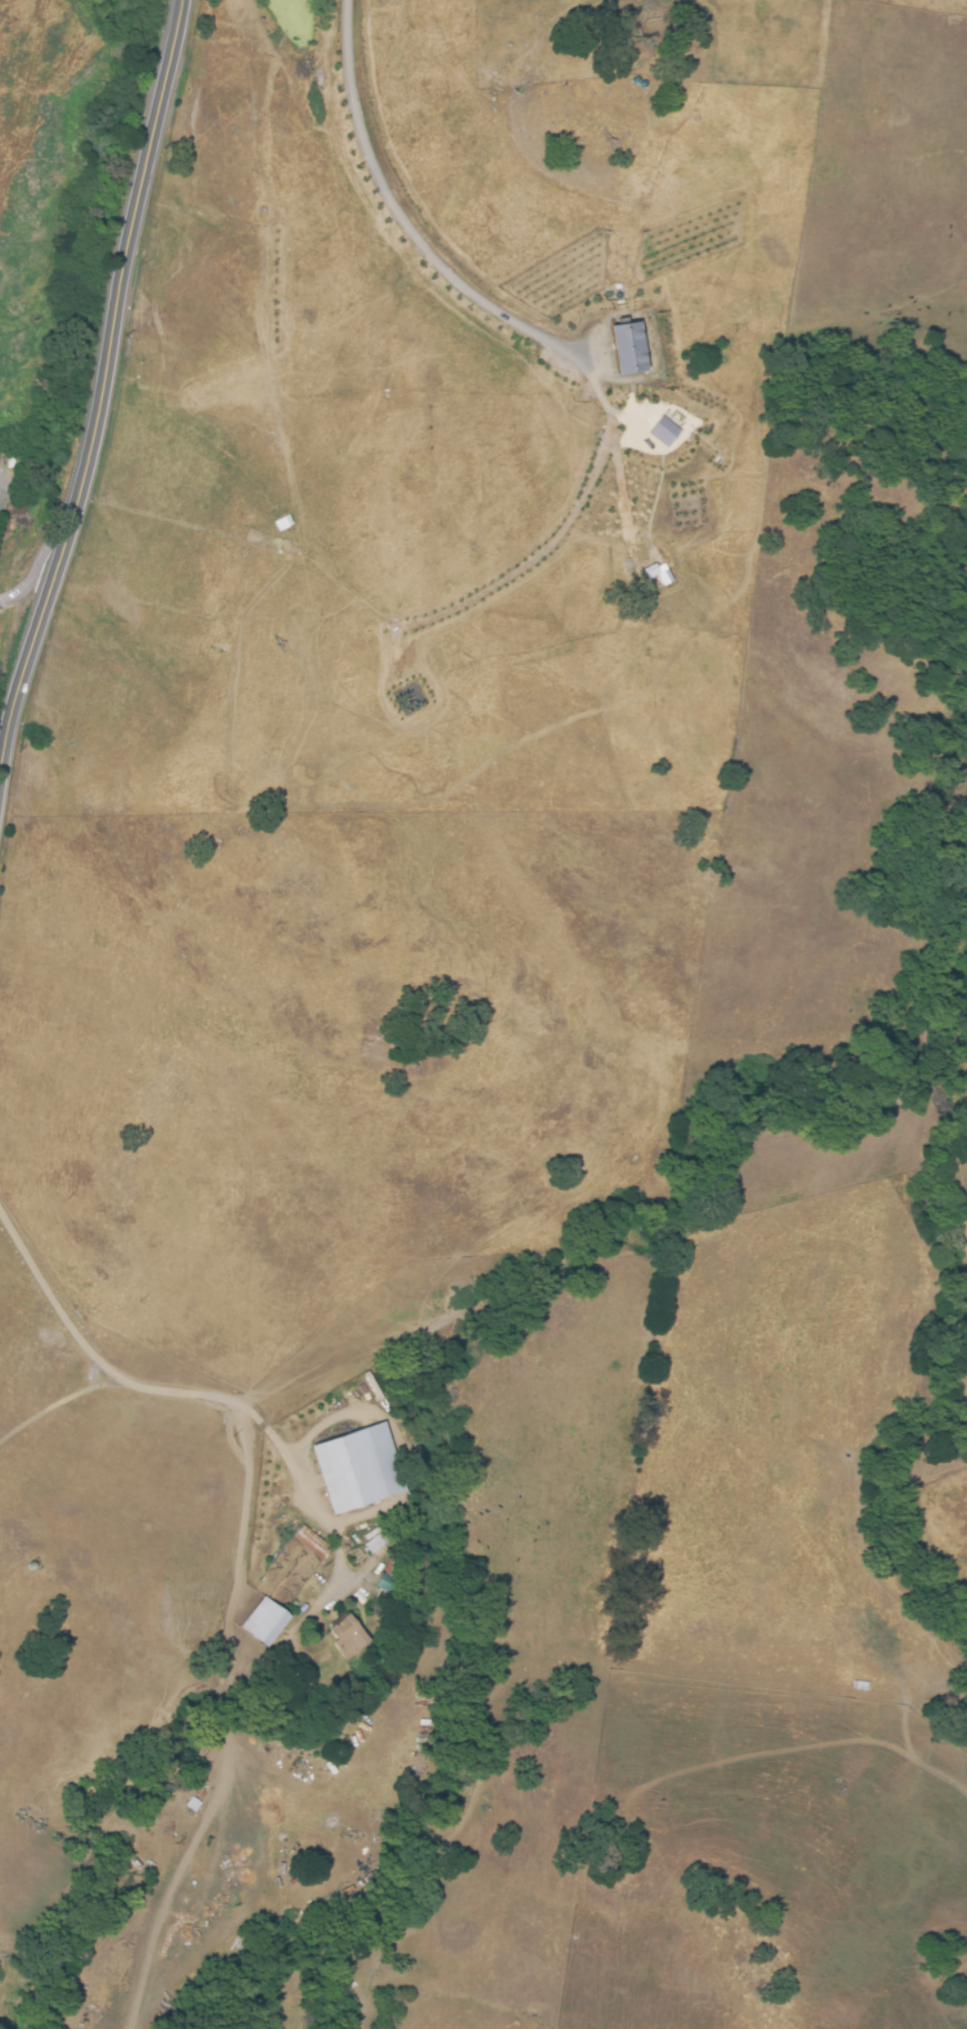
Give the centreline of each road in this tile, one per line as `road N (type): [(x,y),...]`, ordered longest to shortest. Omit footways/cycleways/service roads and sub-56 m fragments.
road 1 (tertiary): [(177,0),(75,470),(0,728)]
road 2 (residential): [(0,1219),(91,1363),(141,1393),(248,1408),(322,1508)]
road 3 (residential): [(248,1408),(236,1624)]

